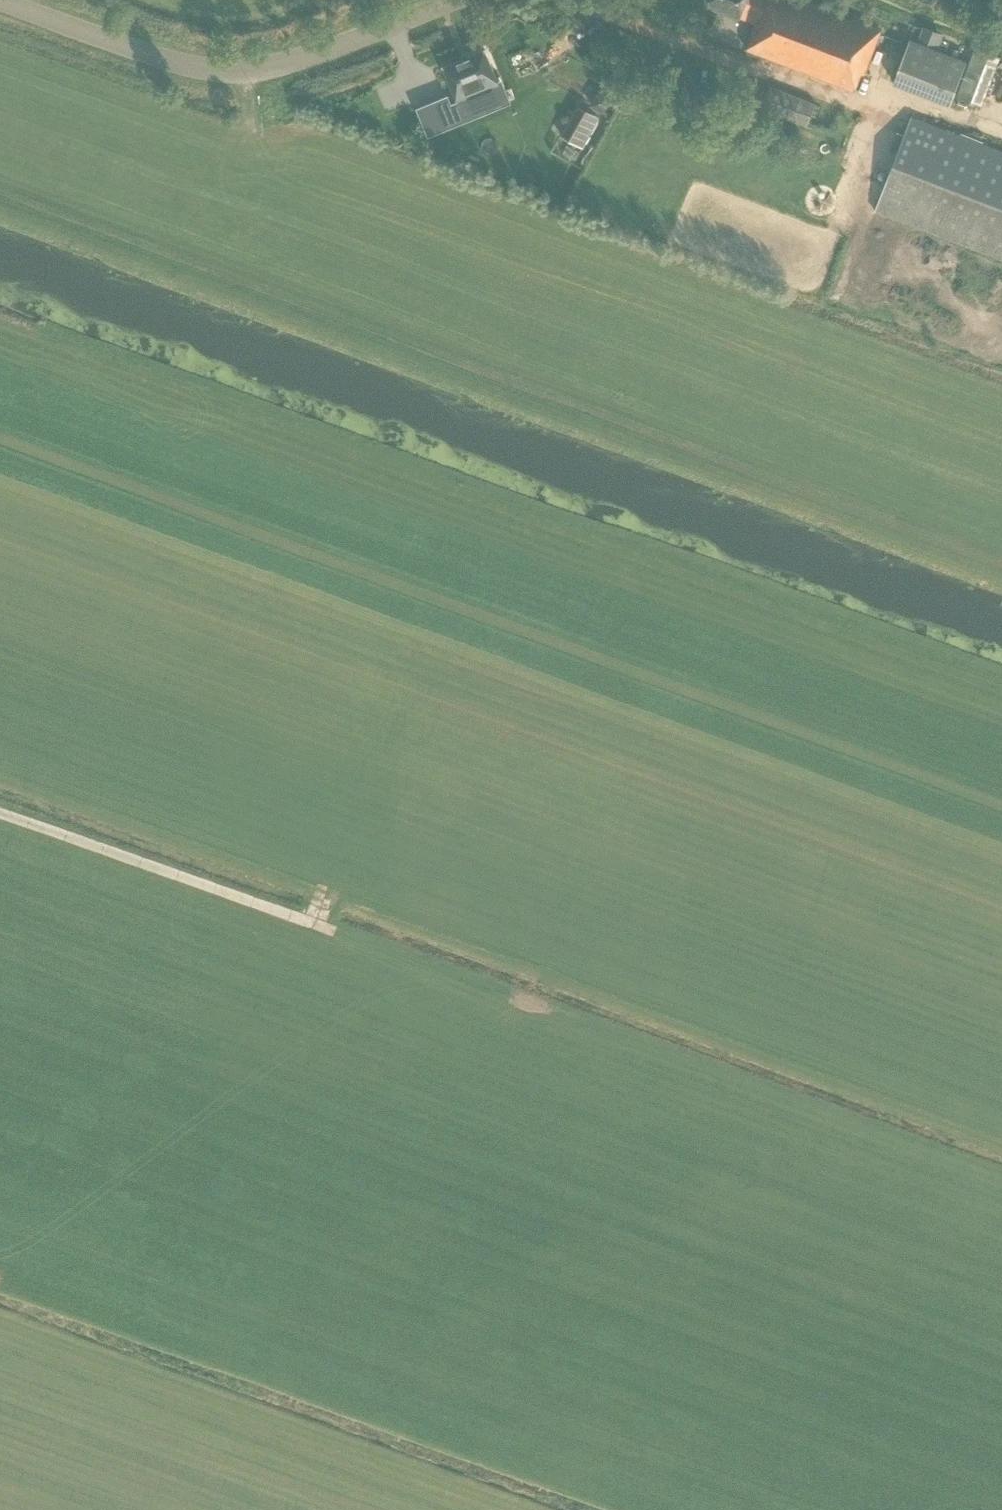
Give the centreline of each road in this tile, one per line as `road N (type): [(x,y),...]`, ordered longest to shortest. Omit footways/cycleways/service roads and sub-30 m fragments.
road 1 (tertiary): [(0,0),(173,62),(229,71),(300,60),(455,0)]

